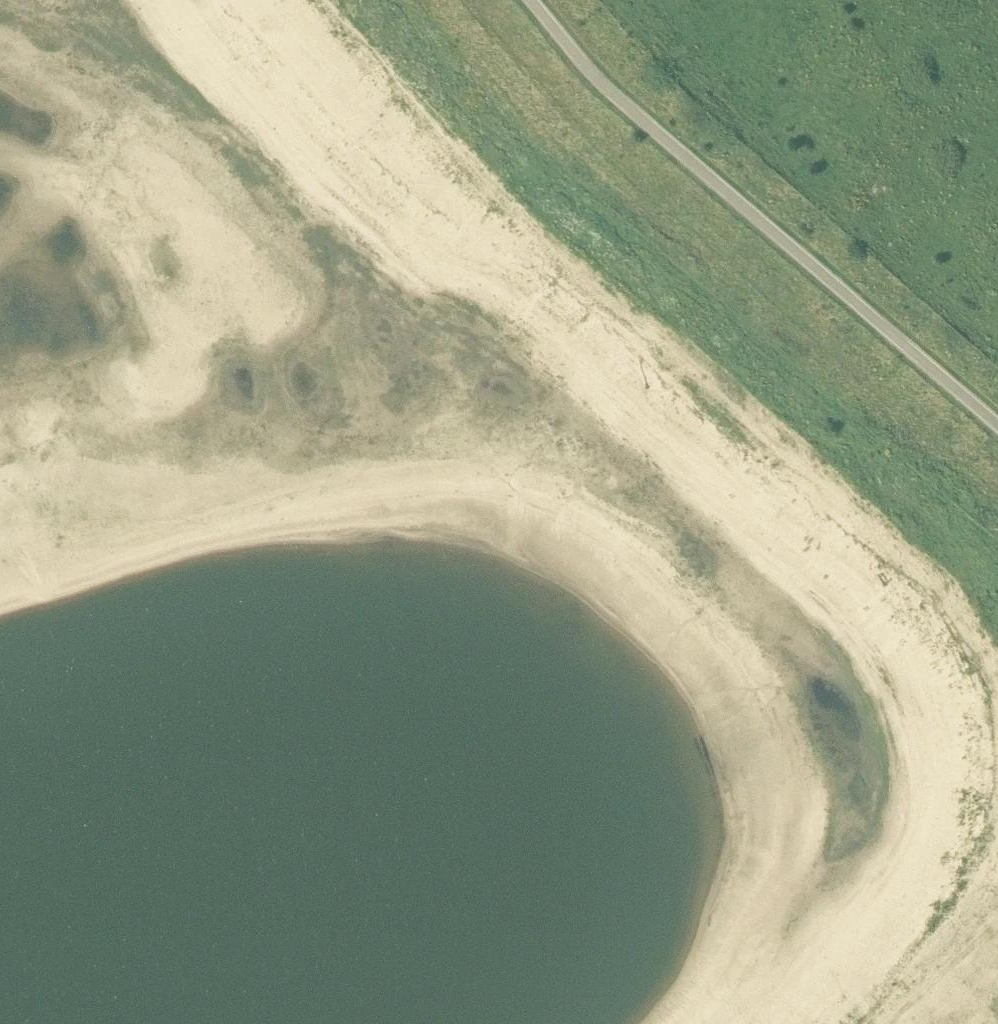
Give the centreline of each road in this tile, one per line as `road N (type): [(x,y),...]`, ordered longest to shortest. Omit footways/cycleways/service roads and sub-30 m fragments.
road 1 (unclassified): [(997,425),(610,91),(533,0)]

